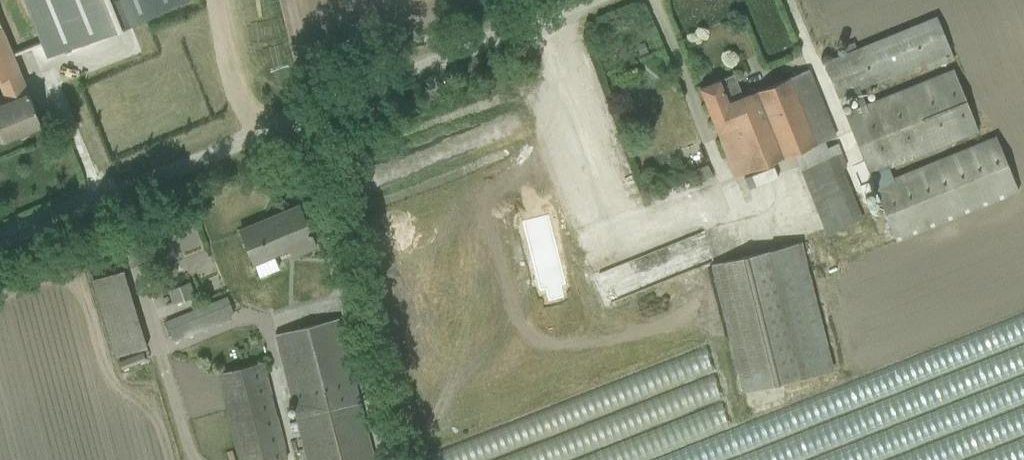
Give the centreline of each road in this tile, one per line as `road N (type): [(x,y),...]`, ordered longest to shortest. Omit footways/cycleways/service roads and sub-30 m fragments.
road 1 (unclassified): [(559,0),(0,229)]

